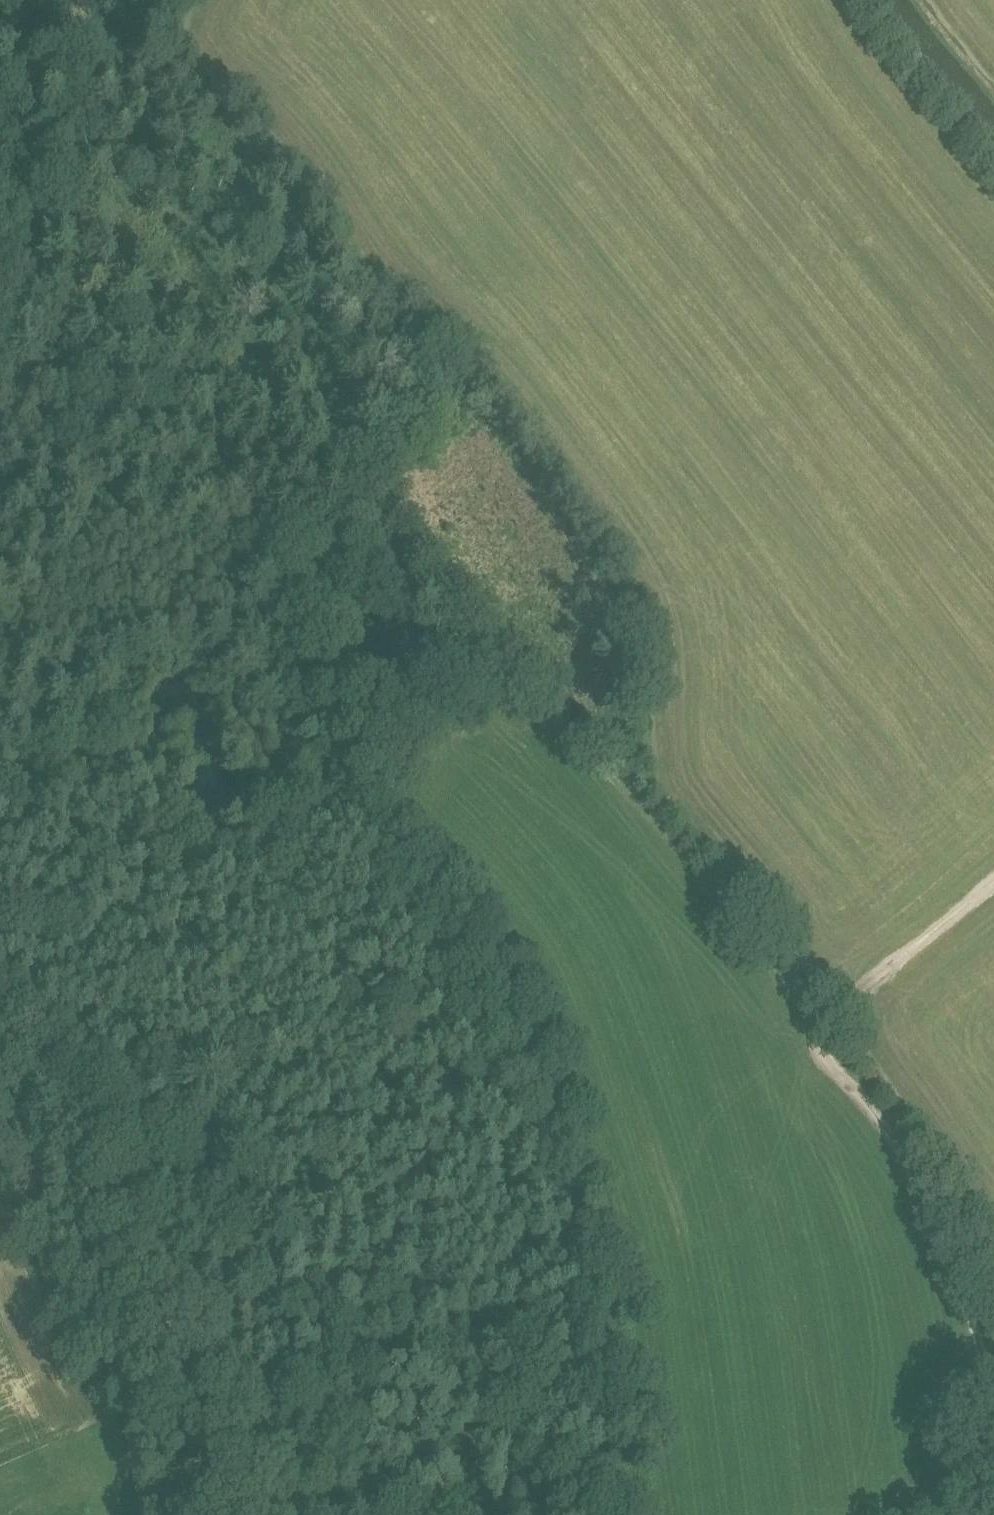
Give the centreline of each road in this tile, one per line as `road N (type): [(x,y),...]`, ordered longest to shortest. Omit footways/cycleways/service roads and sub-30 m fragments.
road 1 (track): [(543,706),(368,517),(293,335),(80,125),(0,13)]
road 2 (track): [(0,1015),(217,1178),(421,1351),(498,1424),(557,1514)]
road 3 (track): [(670,586),(561,639),(543,706),(636,801),(820,1030)]

